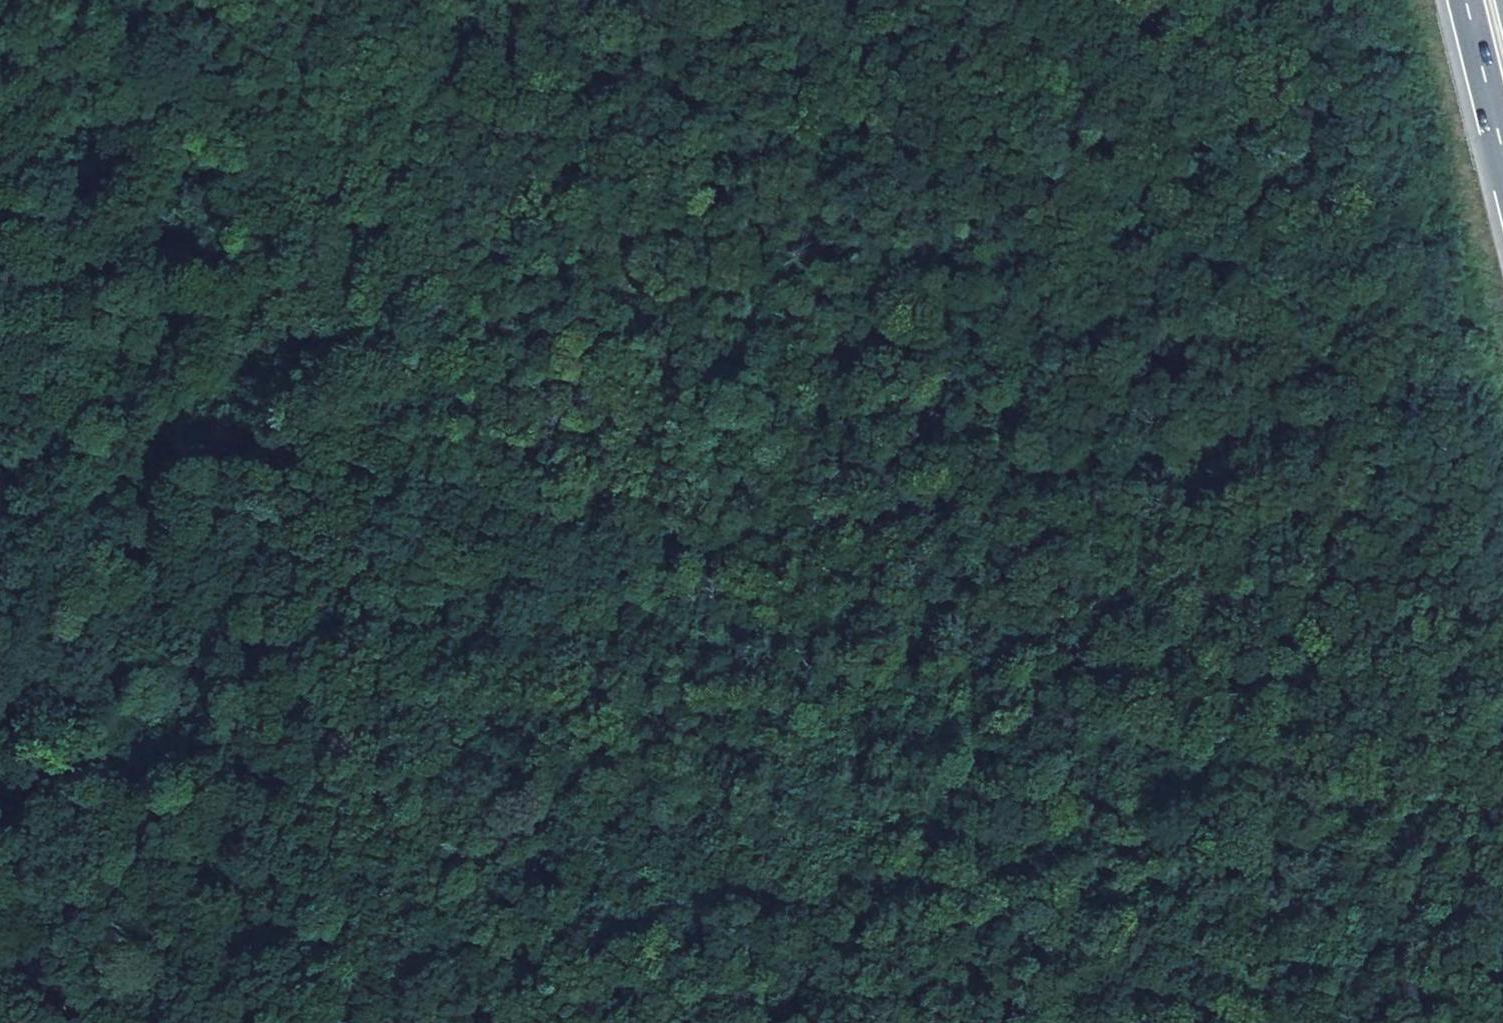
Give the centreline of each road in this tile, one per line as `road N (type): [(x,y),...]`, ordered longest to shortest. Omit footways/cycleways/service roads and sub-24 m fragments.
road 1 (track): [(0,347),(38,388),(29,707)]
road 2 (track): [(29,707),(0,915)]
road 3 (motorway): [(1464,0),(1502,158)]

